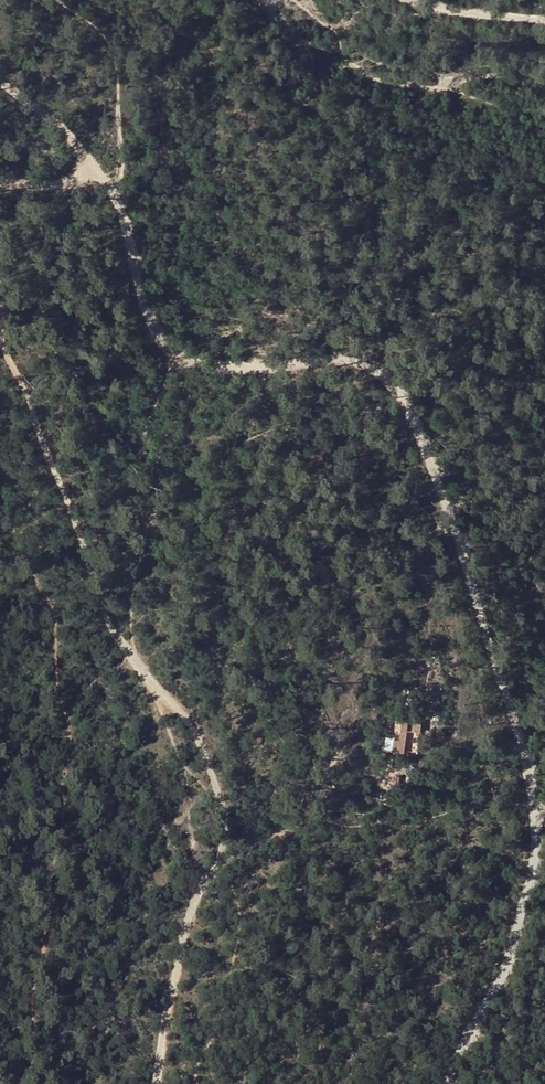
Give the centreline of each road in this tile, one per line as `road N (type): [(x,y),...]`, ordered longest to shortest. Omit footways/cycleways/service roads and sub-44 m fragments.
road 1 (track): [(544,841),(537,778),(488,622),(383,372),(200,348),(168,333),(122,214),(73,164)]
road 2 (track): [(150,1083),(172,957),(223,863),(226,820),(199,750),(134,660),(0,349)]
road 3 (track): [(436,1083),(537,892),(544,844)]
road 4 (track): [(0,173),(66,172),(74,153),(0,81)]
road 5 (track): [(406,0),(544,22)]

